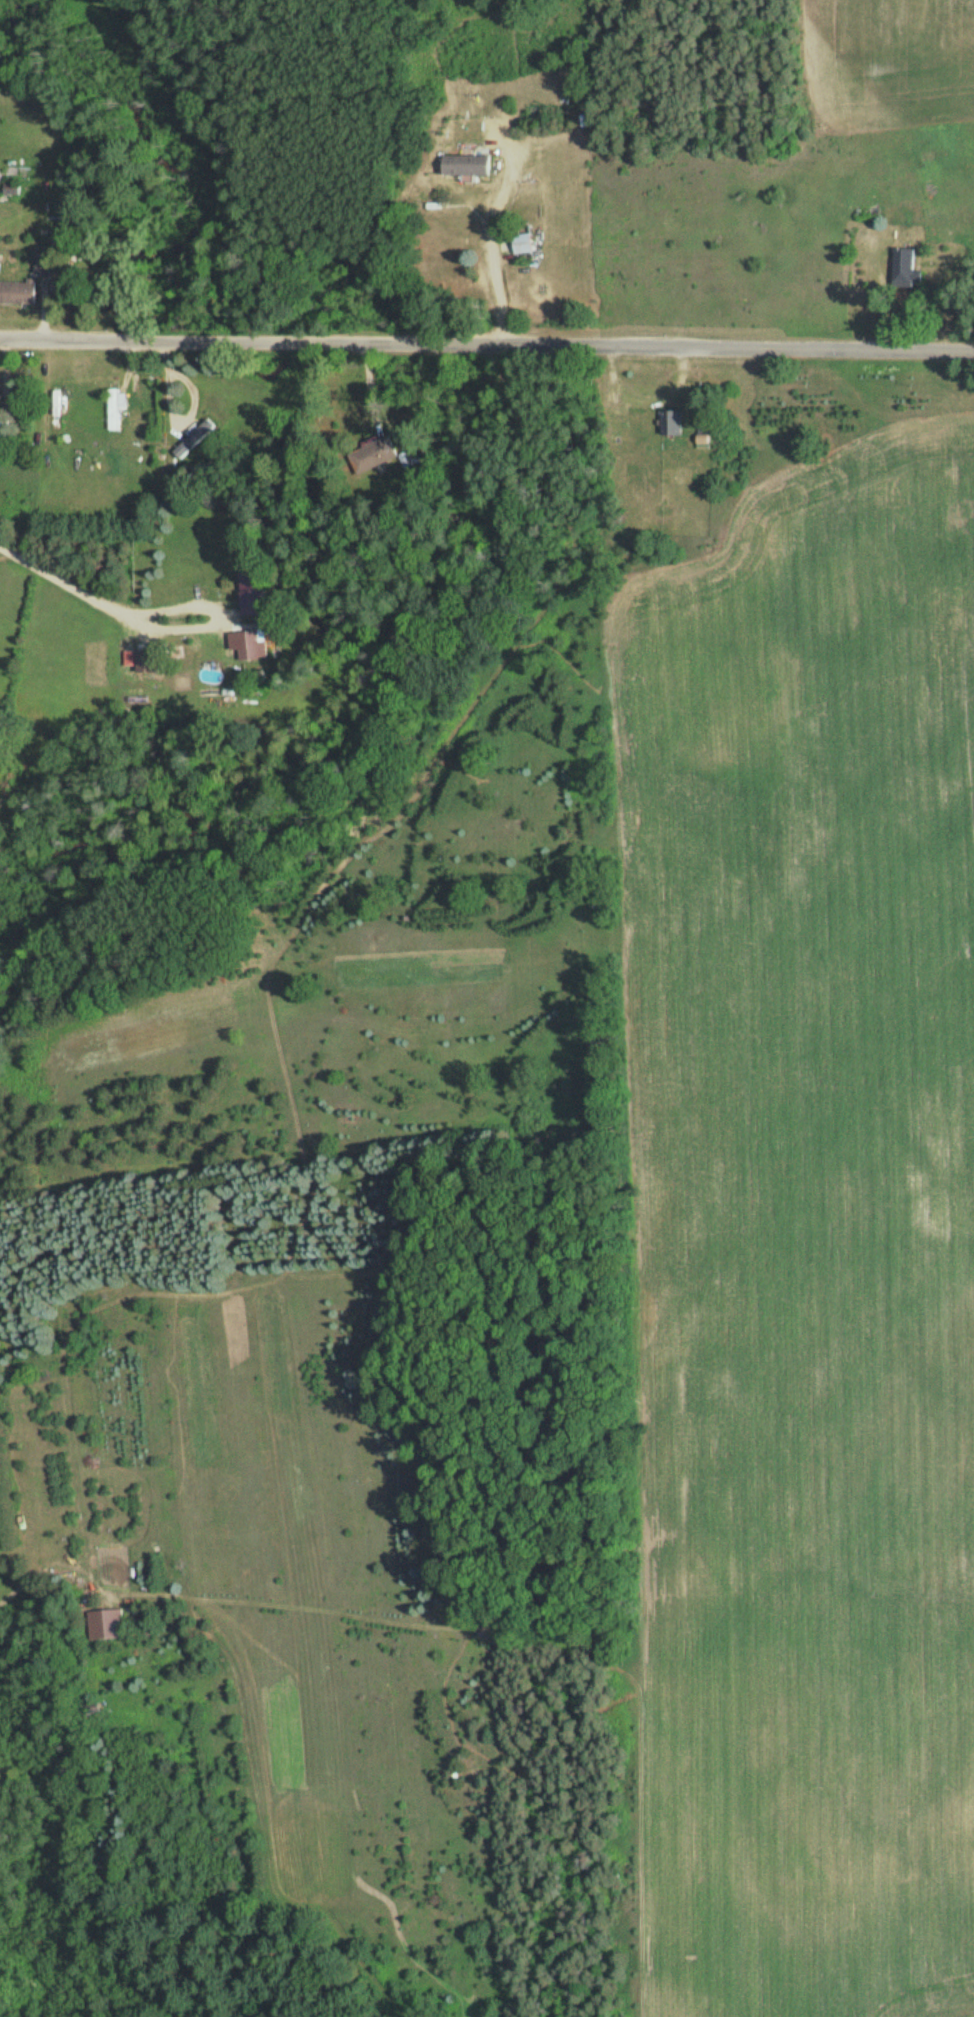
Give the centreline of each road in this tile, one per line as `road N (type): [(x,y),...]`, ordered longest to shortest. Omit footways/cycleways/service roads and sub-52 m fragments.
road 1 (residential): [(973,353),(0,341)]

